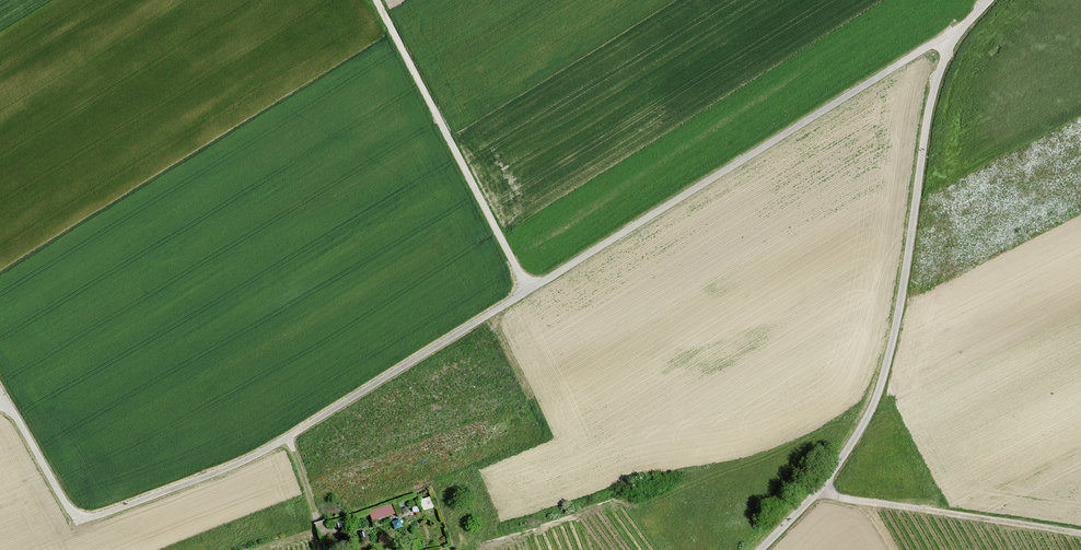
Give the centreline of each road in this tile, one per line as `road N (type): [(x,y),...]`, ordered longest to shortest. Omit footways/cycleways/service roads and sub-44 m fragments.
road 1 (track): [(968,23),(285,442),(202,479),(89,521),(73,517),(0,405)]
road 2 (unclassified): [(762,549),(819,492),(874,403),(901,301),(930,100),(952,42),(989,0)]
road 3 (track): [(373,0),(526,294)]
road 4 (track): [(819,492),(1080,535)]

